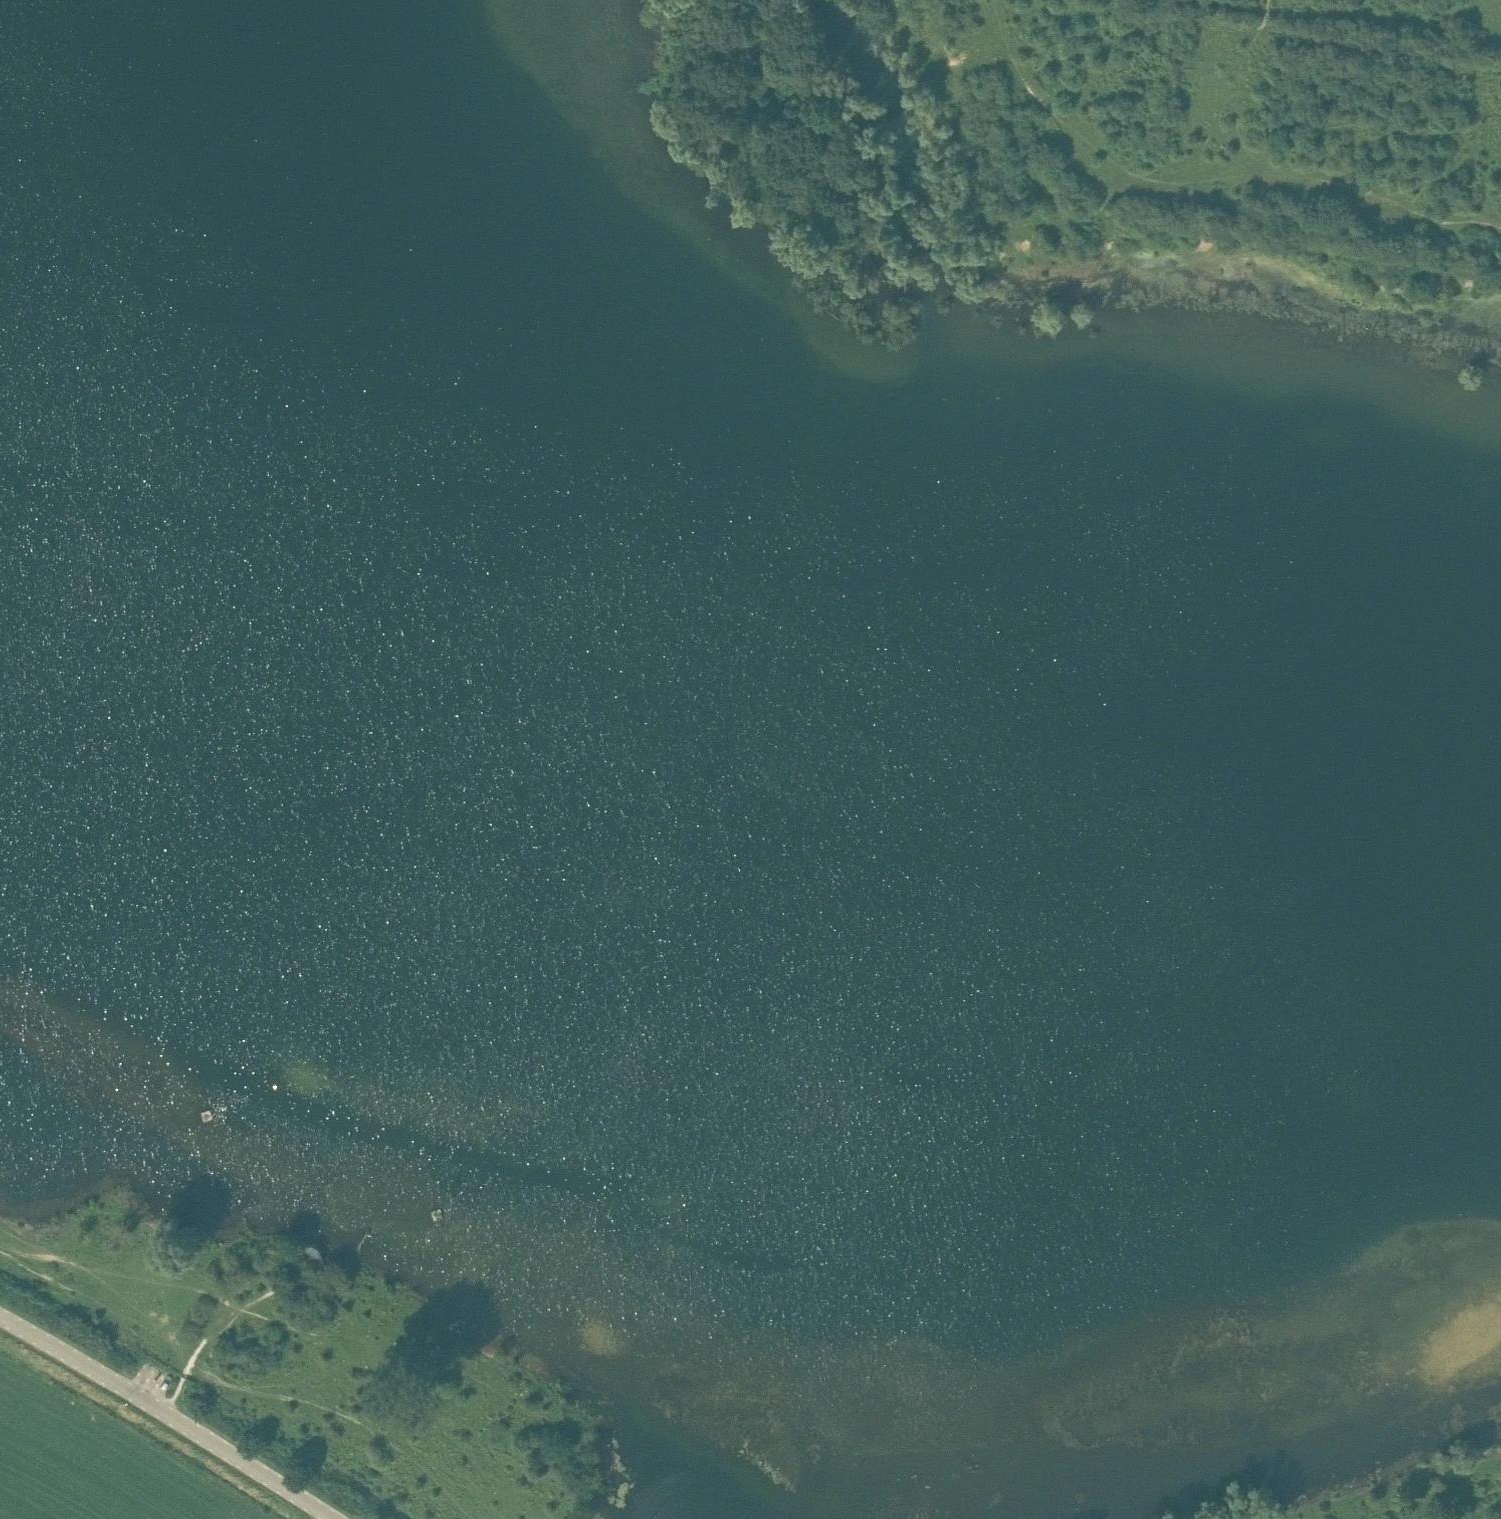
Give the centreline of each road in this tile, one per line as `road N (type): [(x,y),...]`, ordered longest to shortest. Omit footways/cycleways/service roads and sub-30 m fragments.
road 1 (unclassified): [(338,1518),(0,1316)]

